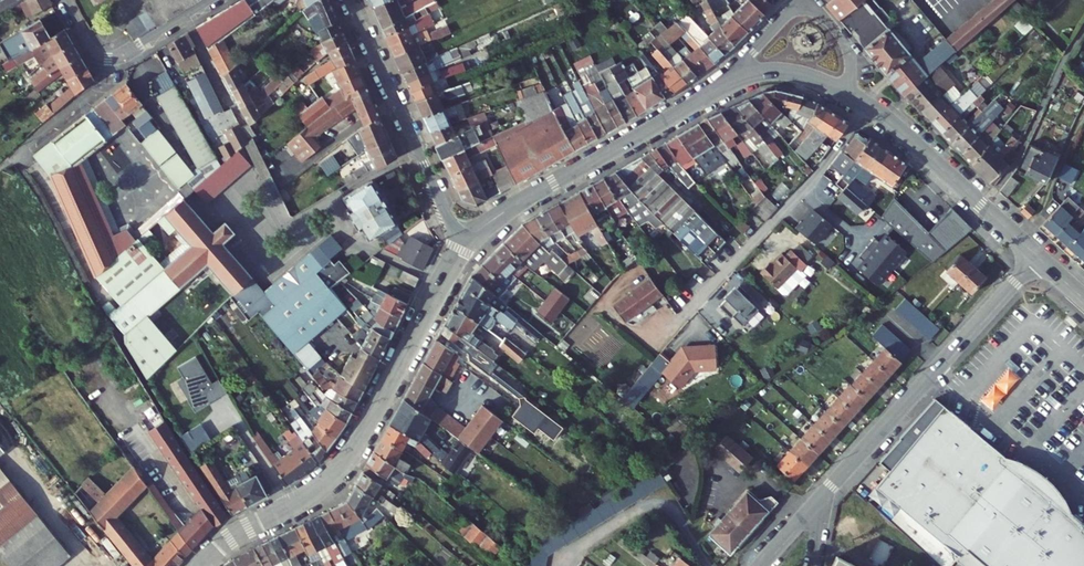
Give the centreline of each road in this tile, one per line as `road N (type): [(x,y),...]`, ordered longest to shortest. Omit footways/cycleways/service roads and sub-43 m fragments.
road 1 (tertiary): [(468,240),(327,481),(246,527),(204,565)]
road 2 (residential): [(1038,256),(821,497)]
road 3 (tertiary): [(714,89),(519,202),(468,240)]
road 4 (tertiary): [(349,0),(448,217),(468,240)]
road 5 (tertiary): [(1038,256),(912,140),(846,92)]
road 6 (residential): [(182,18),(103,57),(84,40),(64,0)]
road 7 (tertiary): [(846,92),(779,71),(714,89)]
road 8 (residential): [(801,0),(714,89)]
road 9 (unclassified): [(182,18),(240,126)]

